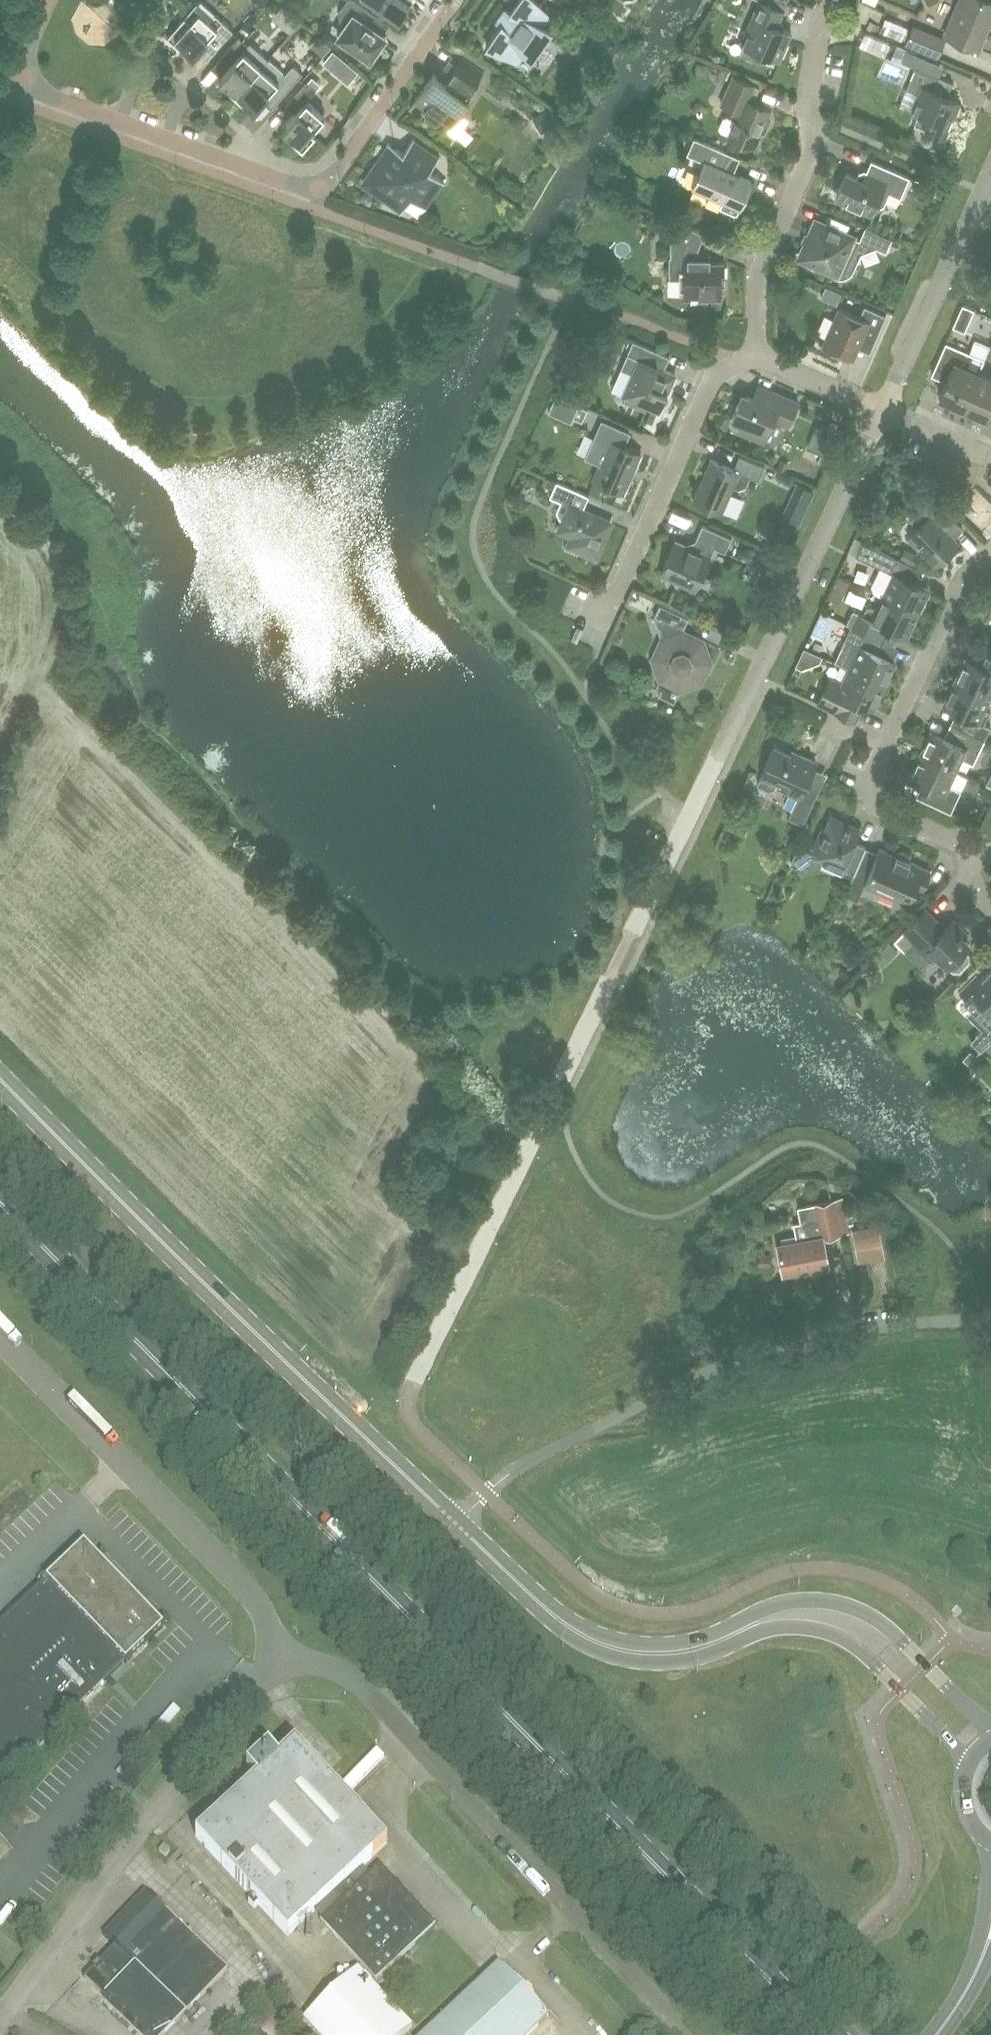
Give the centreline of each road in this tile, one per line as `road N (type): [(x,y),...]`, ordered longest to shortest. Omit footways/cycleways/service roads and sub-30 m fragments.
road 1 (primary): [(824,2034),(0,1204)]
road 2 (tertiary): [(451,1523),(0,1077)]
road 3 (unclassified): [(451,1523),(522,1466),(742,1359),(860,1332),(990,1320)]
road 4 (residential): [(632,931),(882,412)]
road 5 (unclassified): [(676,2021),(350,1676),(295,1659),(270,1669)]
road 6 (residential): [(455,0),(320,193),(121,122)]
road 7 (unclassified): [(270,1669),(273,1644),(260,1603),(0,1335)]
road 8 (unclassified): [(0,2014),(270,1669)]
road 9 (residential): [(968,847),(890,813),(871,783),(960,583),(990,553)]
road 10 (residential): [(759,351),(755,280),(809,154),(816,20)]
road 11 (tertiary): [(990,1725),(880,1621),(836,1601),(779,1603),(708,1644)]
road 12 (residential): [(604,625),(709,388),(759,351)]
road 13 (tertiary): [(708,1644),(787,1627),(841,1638),(973,1762)]
road 14 (tertiary): [(708,1644),(650,1653),(592,1640),(557,1618),(451,1523)]
road 15 (residential): [(882,412),(990,167)]
road 16 (residential): [(121,122),(17,82),(47,0)]
road 17 (residential): [(882,412),(759,351)]
road 18 (residential): [(121,122),(159,0)]

